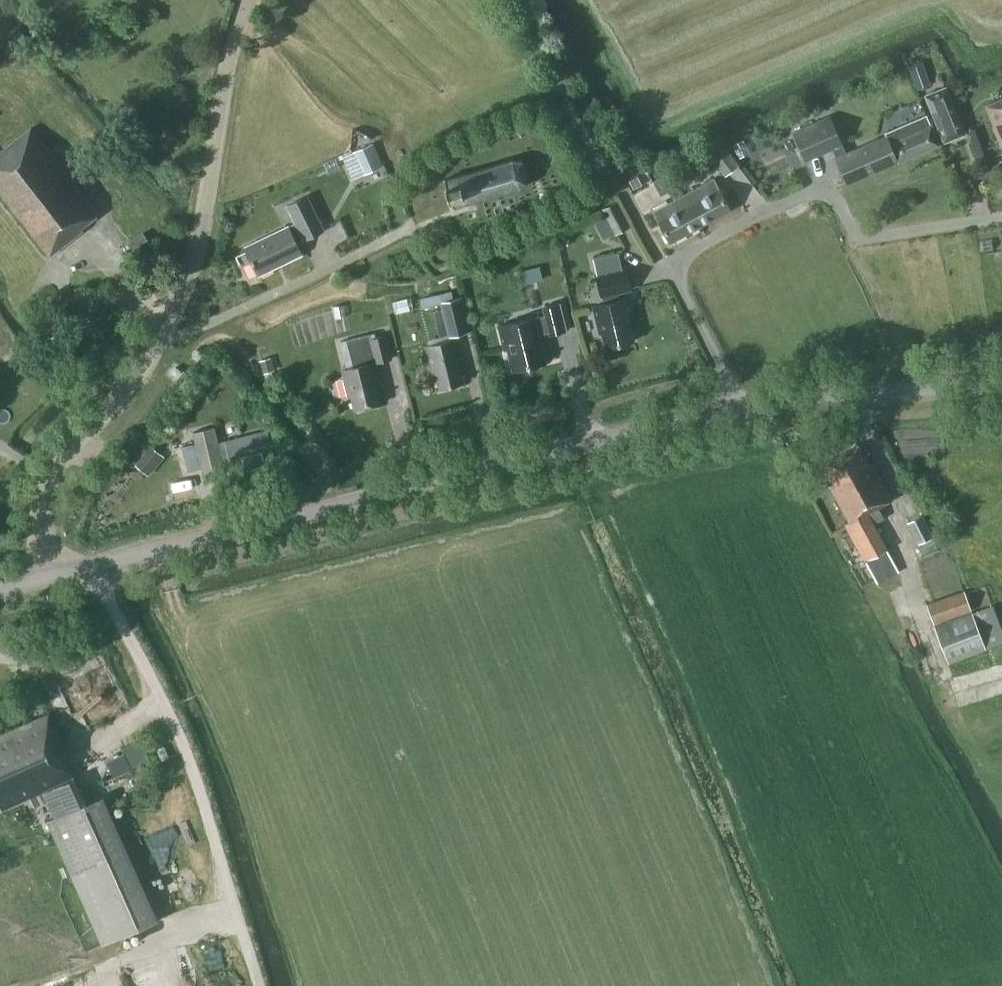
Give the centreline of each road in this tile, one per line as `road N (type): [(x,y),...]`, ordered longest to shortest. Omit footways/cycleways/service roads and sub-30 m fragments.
road 1 (tertiary): [(91,564),(740,409)]
road 2 (unclassified): [(48,574),(39,525),(52,470),(140,370),(186,282),(230,46),(247,0)]
road 3 (unclassified): [(260,985),(197,784),(91,564)]
road 4 (residential): [(1001,218),(867,238),(820,190),(695,246),(668,268)]
road 5 (tertiary): [(740,409),(1001,385)]
road 6 (residential): [(740,409),(668,268)]

